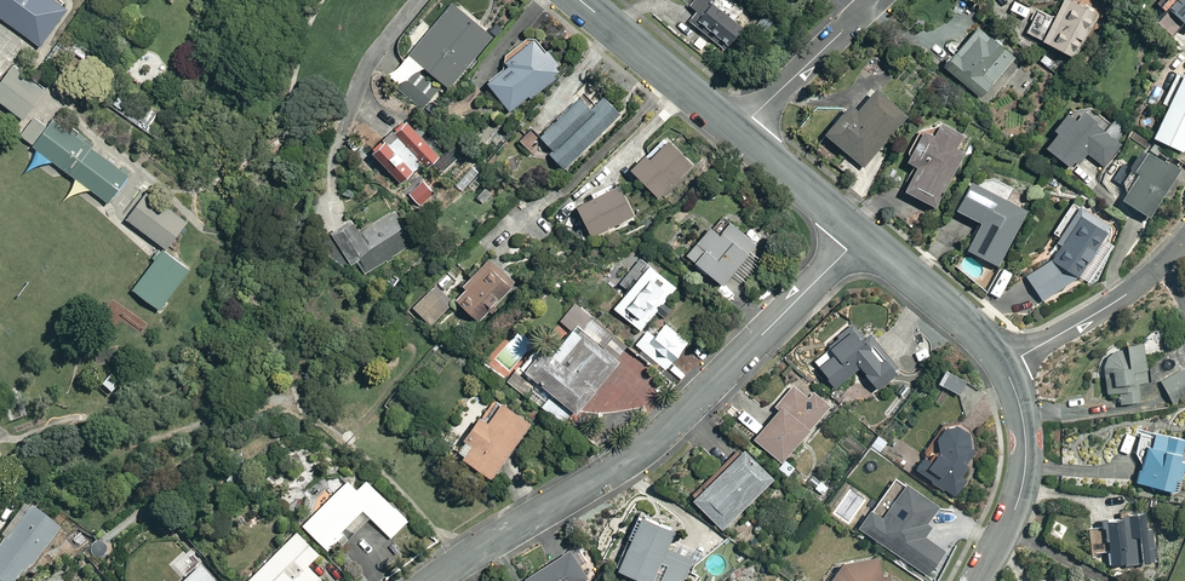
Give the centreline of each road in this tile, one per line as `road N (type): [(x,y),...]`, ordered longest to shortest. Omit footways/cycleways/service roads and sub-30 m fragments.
road 1 (residential): [(436,580),(645,449),(862,234)]
road 2 (residential): [(977,580),(1015,508),(1025,463),(1023,418),(1002,365)]
road 3 (residential): [(1002,365),(1127,294),(1184,238)]
road 4 (residential): [(738,130),(581,0)]
road 5 (residential): [(1002,365),(974,328),(862,234)]
road 6 (residential): [(875,0),(738,130)]
road 7 (residential): [(862,234),(738,130)]

